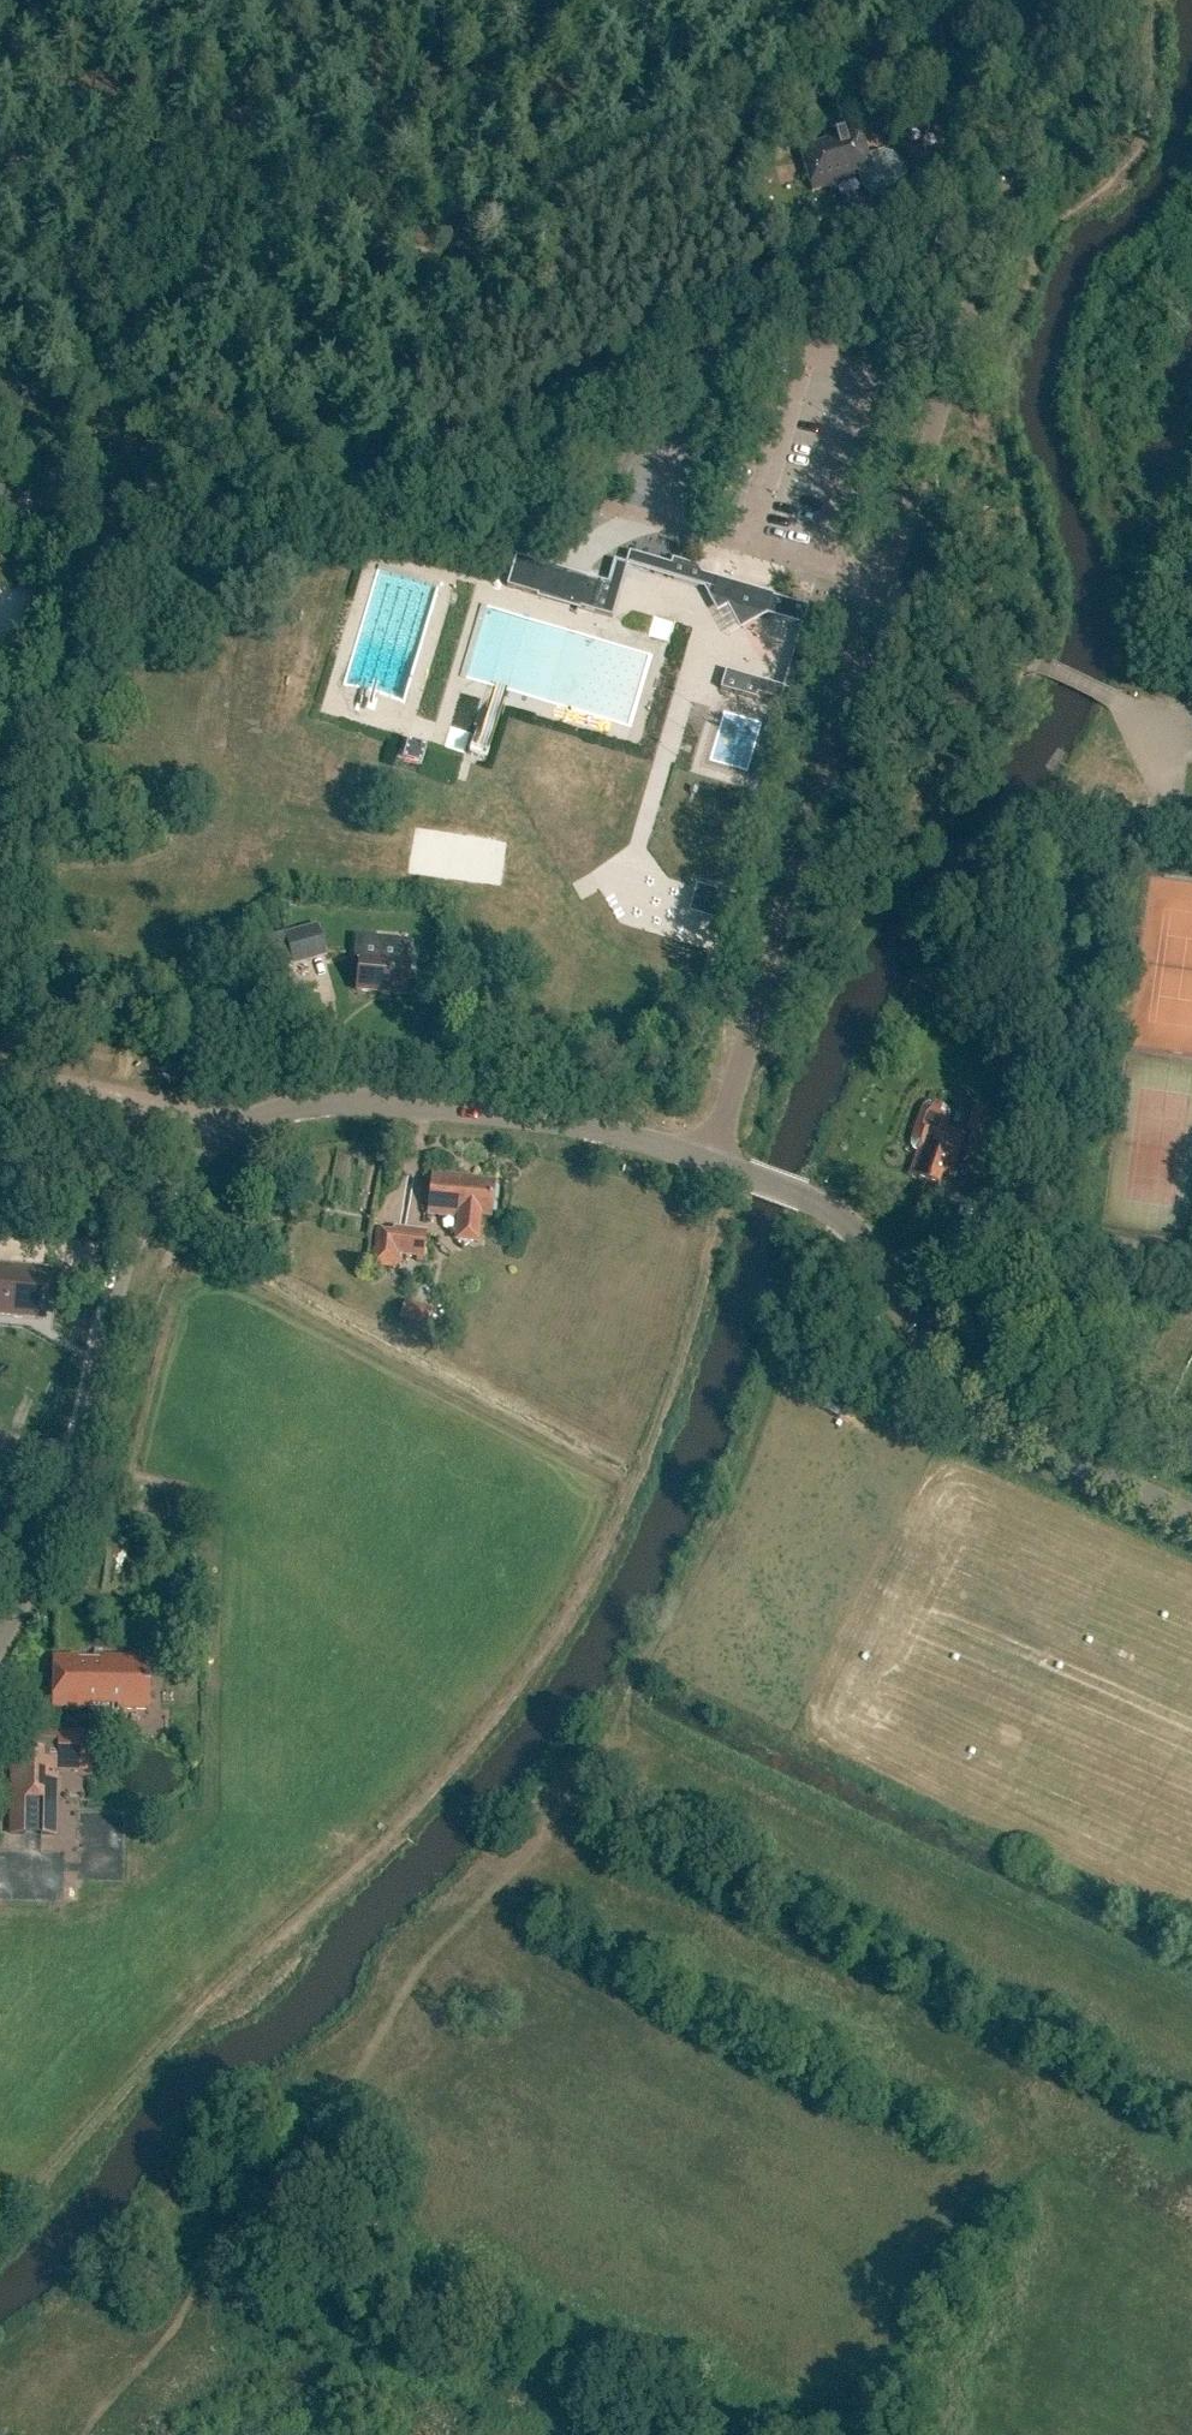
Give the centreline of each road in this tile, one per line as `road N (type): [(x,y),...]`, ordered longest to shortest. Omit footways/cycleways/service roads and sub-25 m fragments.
road 1 (unclassified): [(713,1160),(1010,166),(1039,0)]
road 2 (unclassified): [(0,1633),(70,1472),(126,1245),(167,1176),(207,1136),(277,1107),(358,1098),(623,1133),(713,1160)]
road 3 (unclassified): [(1191,1518),(1056,1454),(962,1363),(885,1254),(855,1226),(746,1174)]
road 4 (track): [(0,175),(201,178),(280,192),(442,240),(492,234)]

